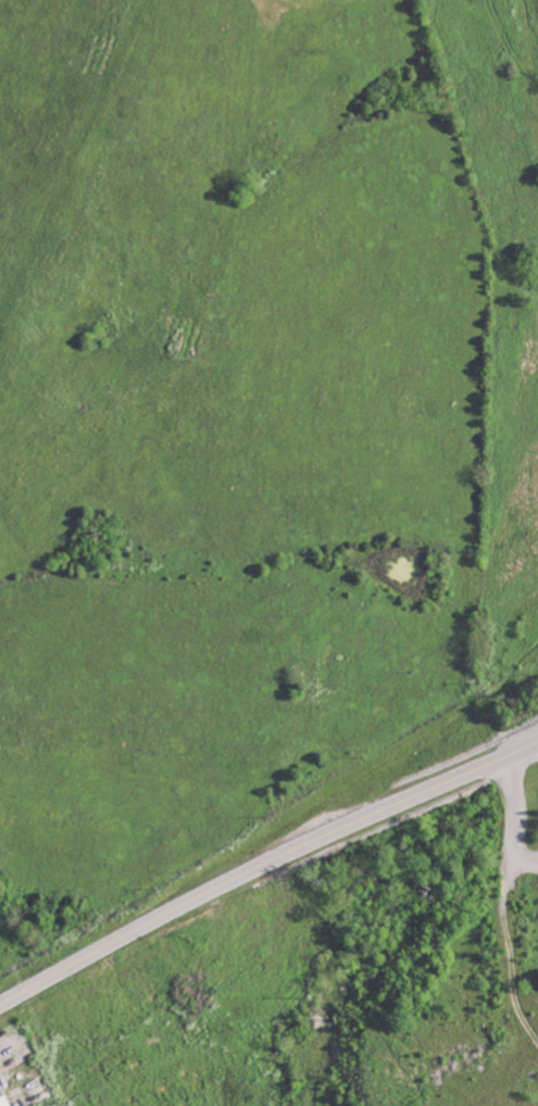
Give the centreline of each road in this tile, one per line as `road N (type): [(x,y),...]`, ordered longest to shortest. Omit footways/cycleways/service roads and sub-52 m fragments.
road 1 (primary): [(0,1004),(289,850),(537,742)]

